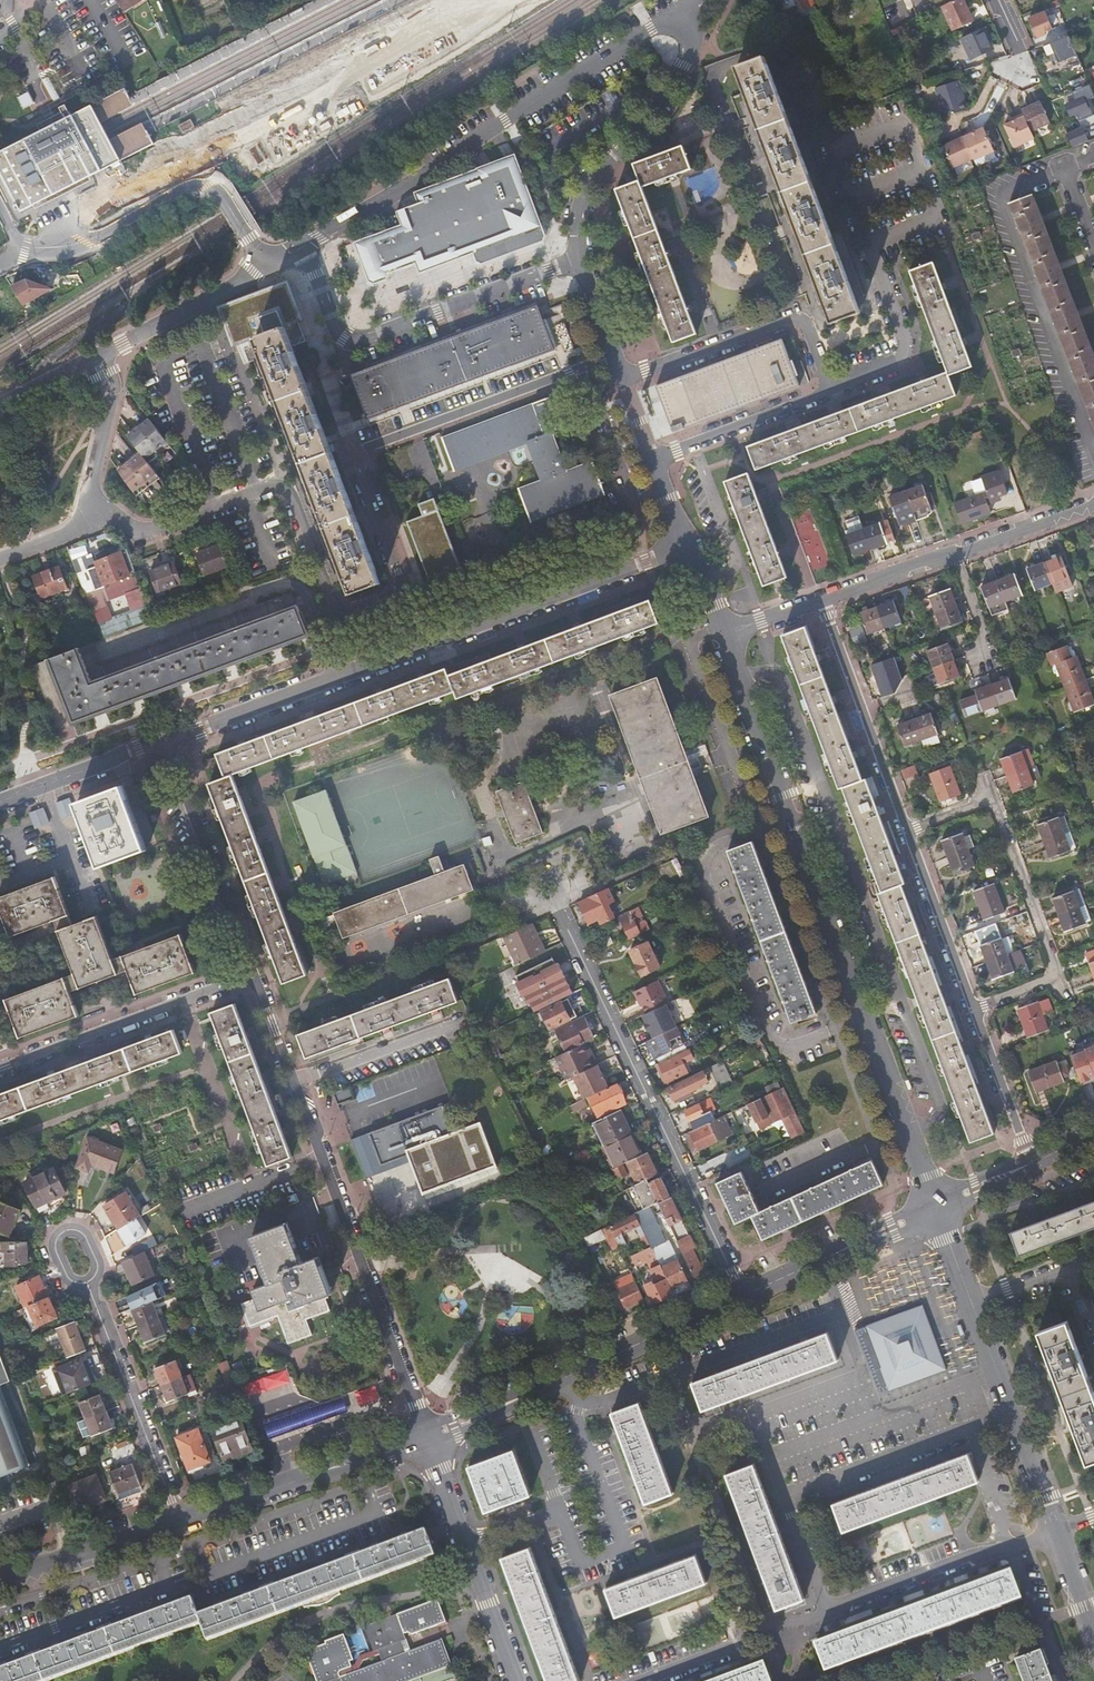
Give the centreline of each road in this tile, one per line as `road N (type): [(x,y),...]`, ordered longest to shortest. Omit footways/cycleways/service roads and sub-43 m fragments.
road 1 (residential): [(613,357),(354,457),(403,591),(335,619),(284,485)]
road 2 (residential): [(722,637),(934,1209)]
road 3 (residential): [(684,547),(168,741)]
road 4 (residential): [(429,1432),(317,1159),(251,970)]
road 5 (residential): [(683,12),(298,250)]
road 6 (residential): [(623,382),(798,317),(822,392),(652,463)]
road 7 (residential): [(553,901),(745,1294)]
road 8 (residential): [(974,1015),(1051,975),(984,794),(906,836)]
road 9 (residential): [(298,250),(345,338),(364,343),(581,260)]
road 10 (tertiary): [(429,1432),(745,1294)]
road 11 (residential): [(1015,1548),(826,1617),(785,1504)]
road 12 (residential): [(683,12),(694,43),(657,110),(583,198),(581,260)]
road 13 (residential): [(0,1066),(251,970)]
road 14 (tertiary): [(178,1523),(429,1432)]
road 15 (residential): [(429,1432),(520,1680)]
road 16 (residential): [(178,1523),(87,1283)]
road 17 (residential): [(906,836),(819,602)]
road 18 (residential): [(251,970),(168,741)]
road 19 (unclassified): [(1055,1530),(971,1303)]
road 20 (residential): [(217,195),(189,187),(77,244),(22,249)]
road 21 (tertiary): [(745,1294),(934,1209)]
road 22 (residential): [(91,513),(145,531),(284,485)]
road 23 (residential): [(109,351),(279,260)]
road 24 (residential): [(974,1015),(906,836)]
road 25 (tertiary): [(0,1576),(178,1523)]
road 26 (residential): [(168,741),(0,803)]
road 27 (residential): [(109,351),(110,405),(91,513)]
road 28 (residential): [(1031,1164),(974,1015)]
road 29 (residential): [(956,553),(819,602)]
road 30 (residential): [(1093,504),(956,553)]
road 31 (residential): [(771,1626),(638,1680)]
road 32 (residential): [(956,553),(990,672)]
road 33 (residential): [(0,406),(109,351)]

